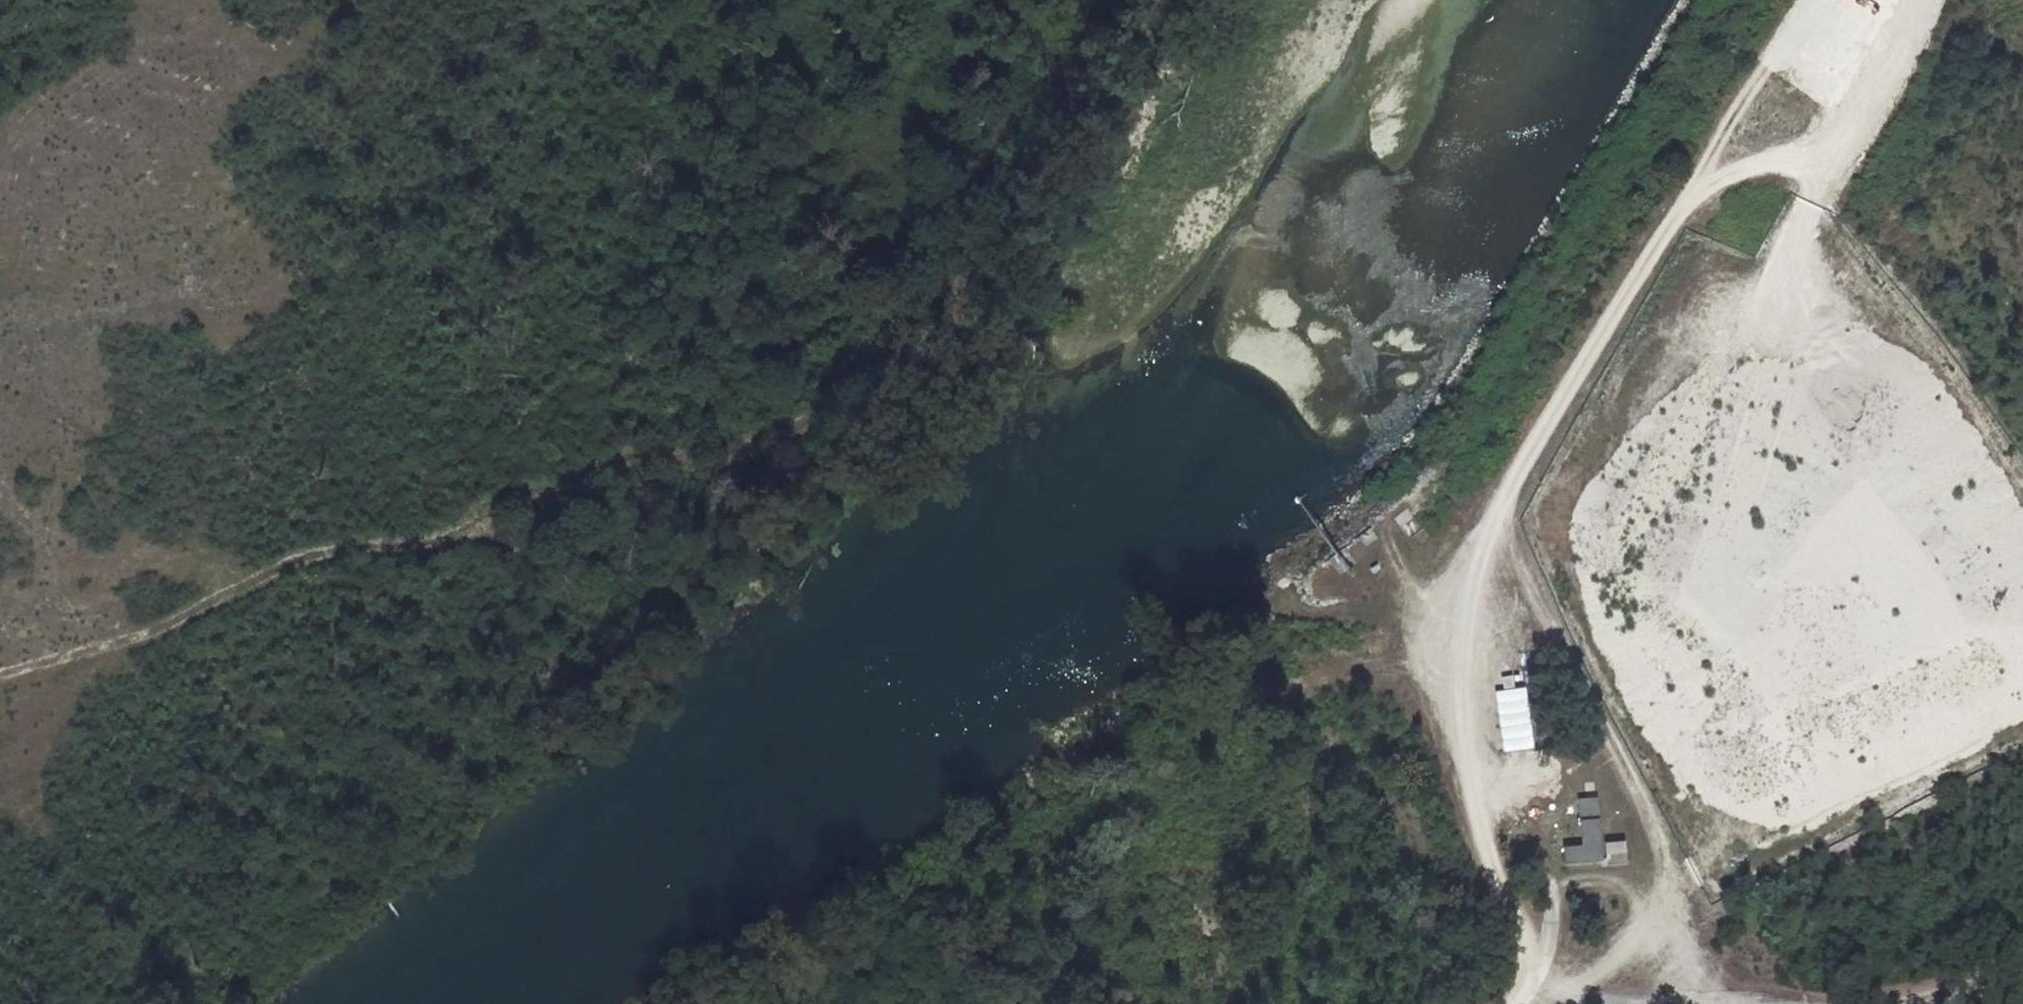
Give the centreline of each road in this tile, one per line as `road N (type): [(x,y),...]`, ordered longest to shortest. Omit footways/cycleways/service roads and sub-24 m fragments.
road 1 (track): [(1527,1003),(1547,963),(1553,896),(1478,660),(1471,559),(1510,459),(1797,0)]
road 2 (track): [(2022,971),(1883,1003)]

